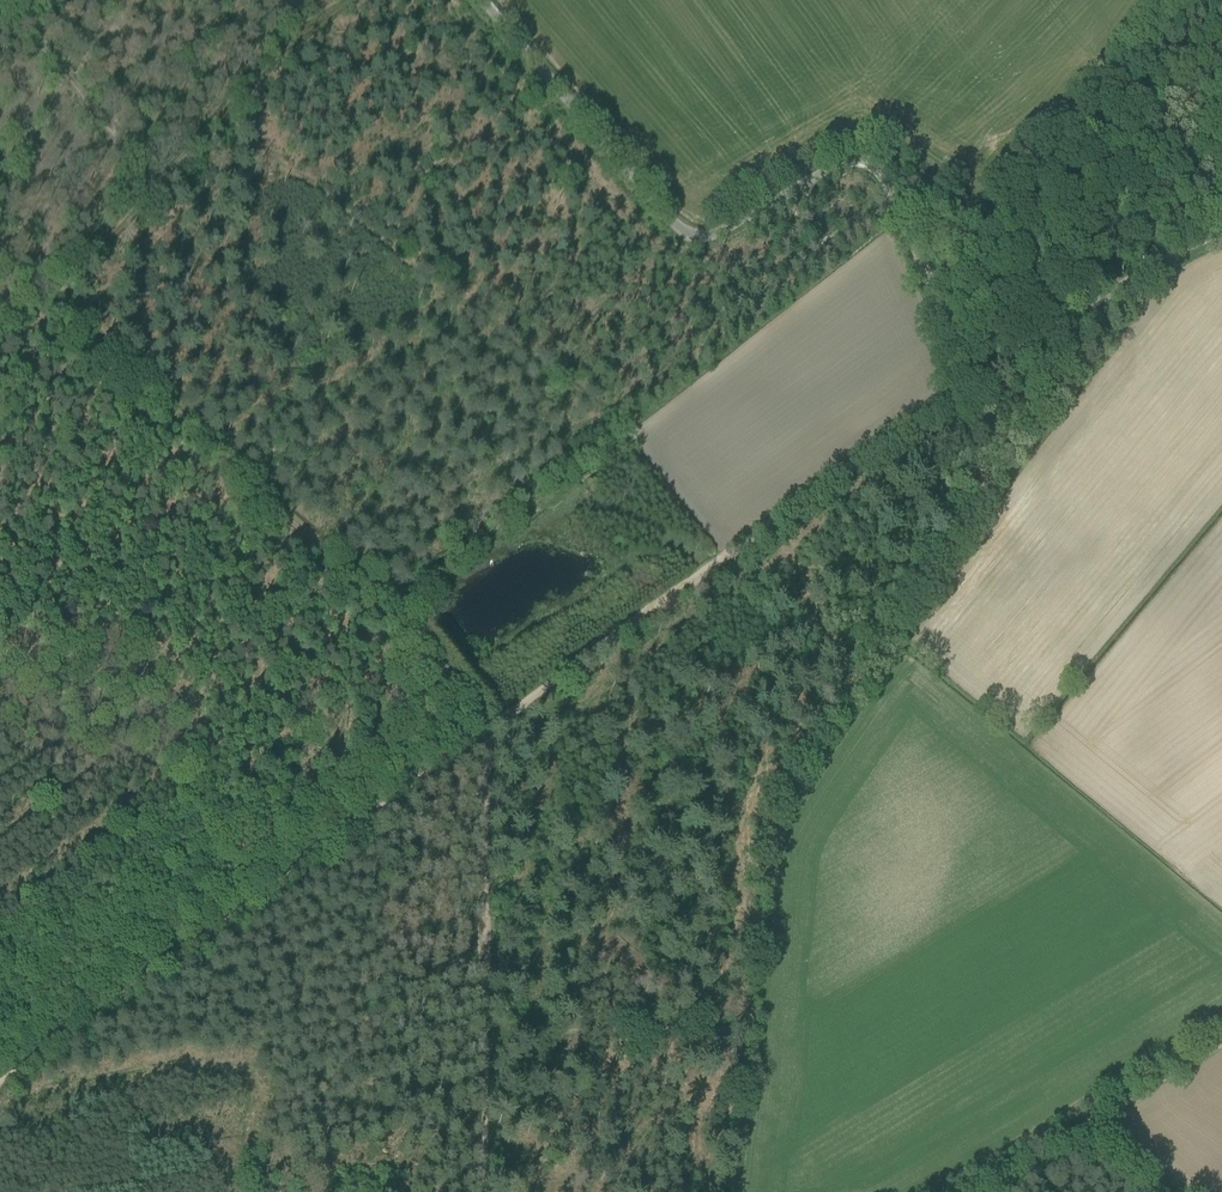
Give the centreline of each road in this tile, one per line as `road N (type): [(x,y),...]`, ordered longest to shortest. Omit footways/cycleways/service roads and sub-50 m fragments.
road 1 (track): [(329,0),(298,23),(52,287),(49,302),(68,327),(394,613),(488,732)]
road 2 (unclassified): [(976,372),(880,169),(857,157),(840,161),(710,236),(684,233),(482,0)]
road 3 (track): [(731,1191),(744,1032),(487,1025),(488,732)]
road 4 (track): [(488,732),(976,372)]
road 5 (track): [(0,1085),(488,732)]
road 6 (residential): [(1221,233),(976,372)]
road 7 (track): [(1088,1122),(1221,1041)]
road 8 (track): [(970,1191),(1088,1122)]
road 9 (track): [(1187,1191),(1088,1122)]

